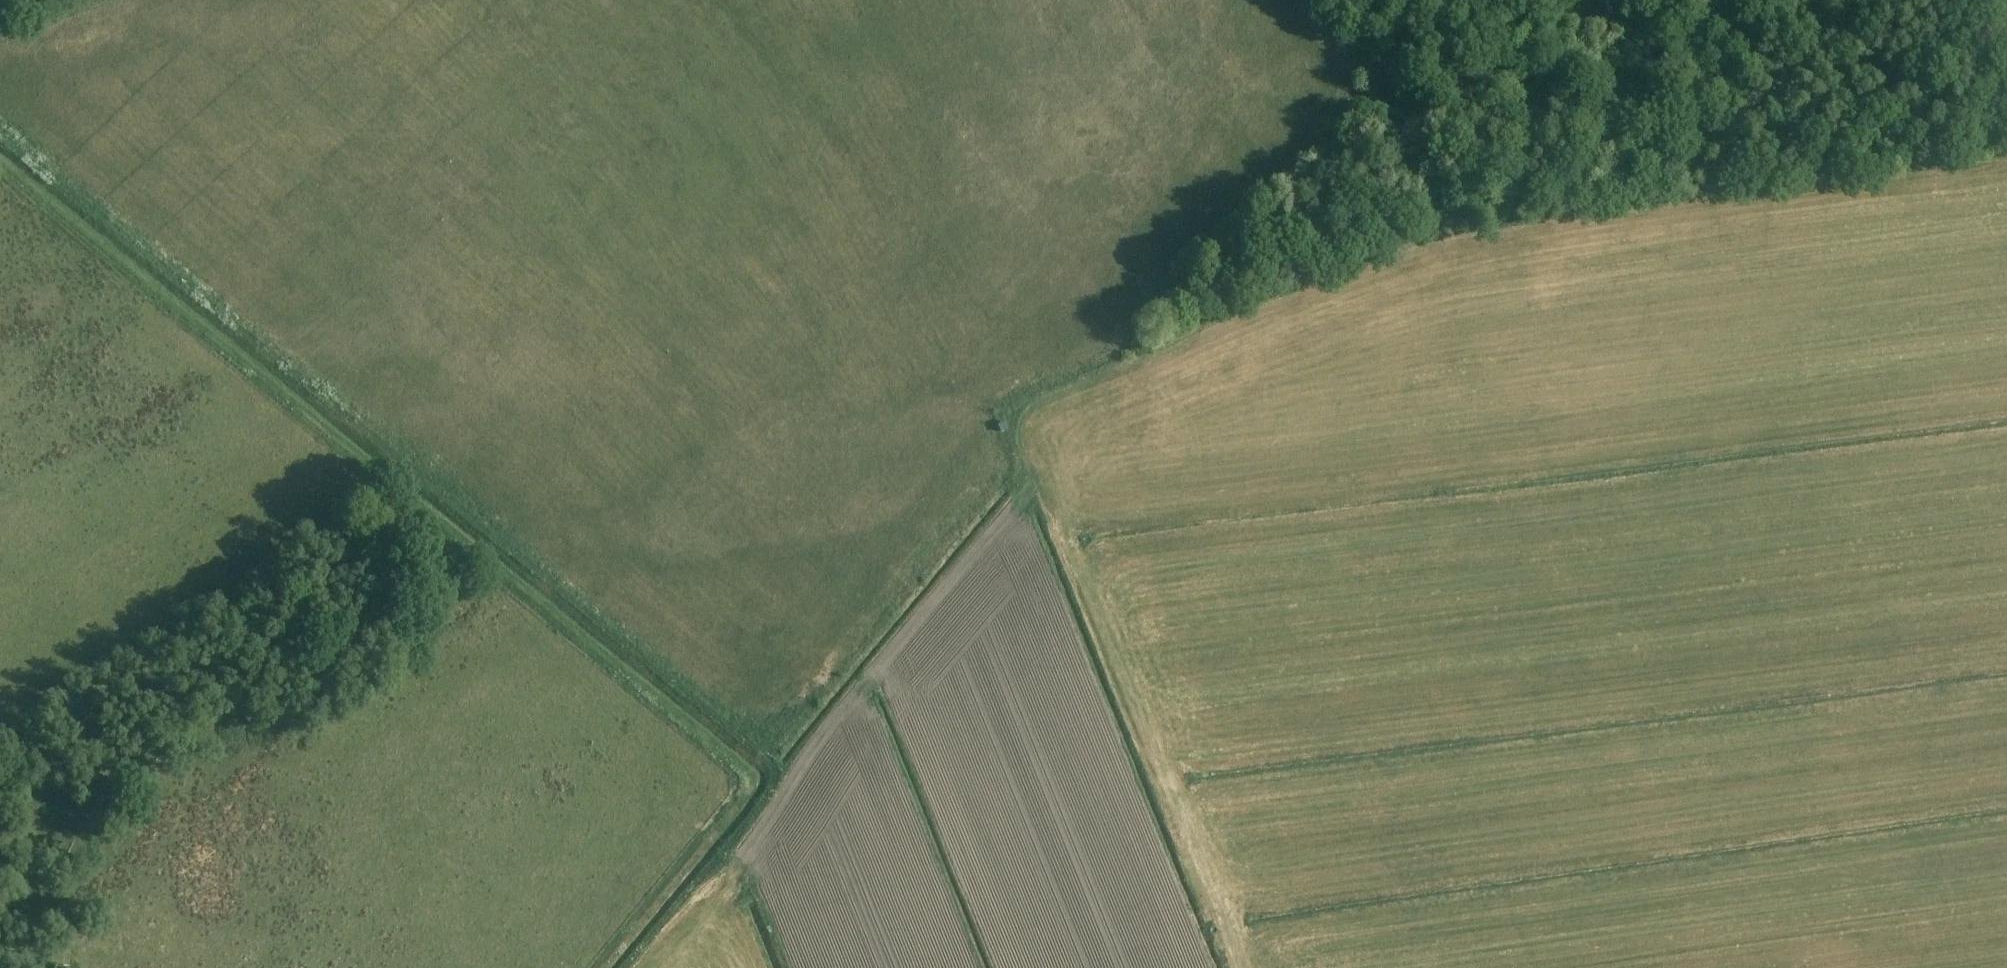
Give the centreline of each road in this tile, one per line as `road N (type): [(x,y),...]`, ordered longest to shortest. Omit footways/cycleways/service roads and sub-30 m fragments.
road 1 (track): [(1576,0),(1522,58),(1483,119),(1463,182)]

